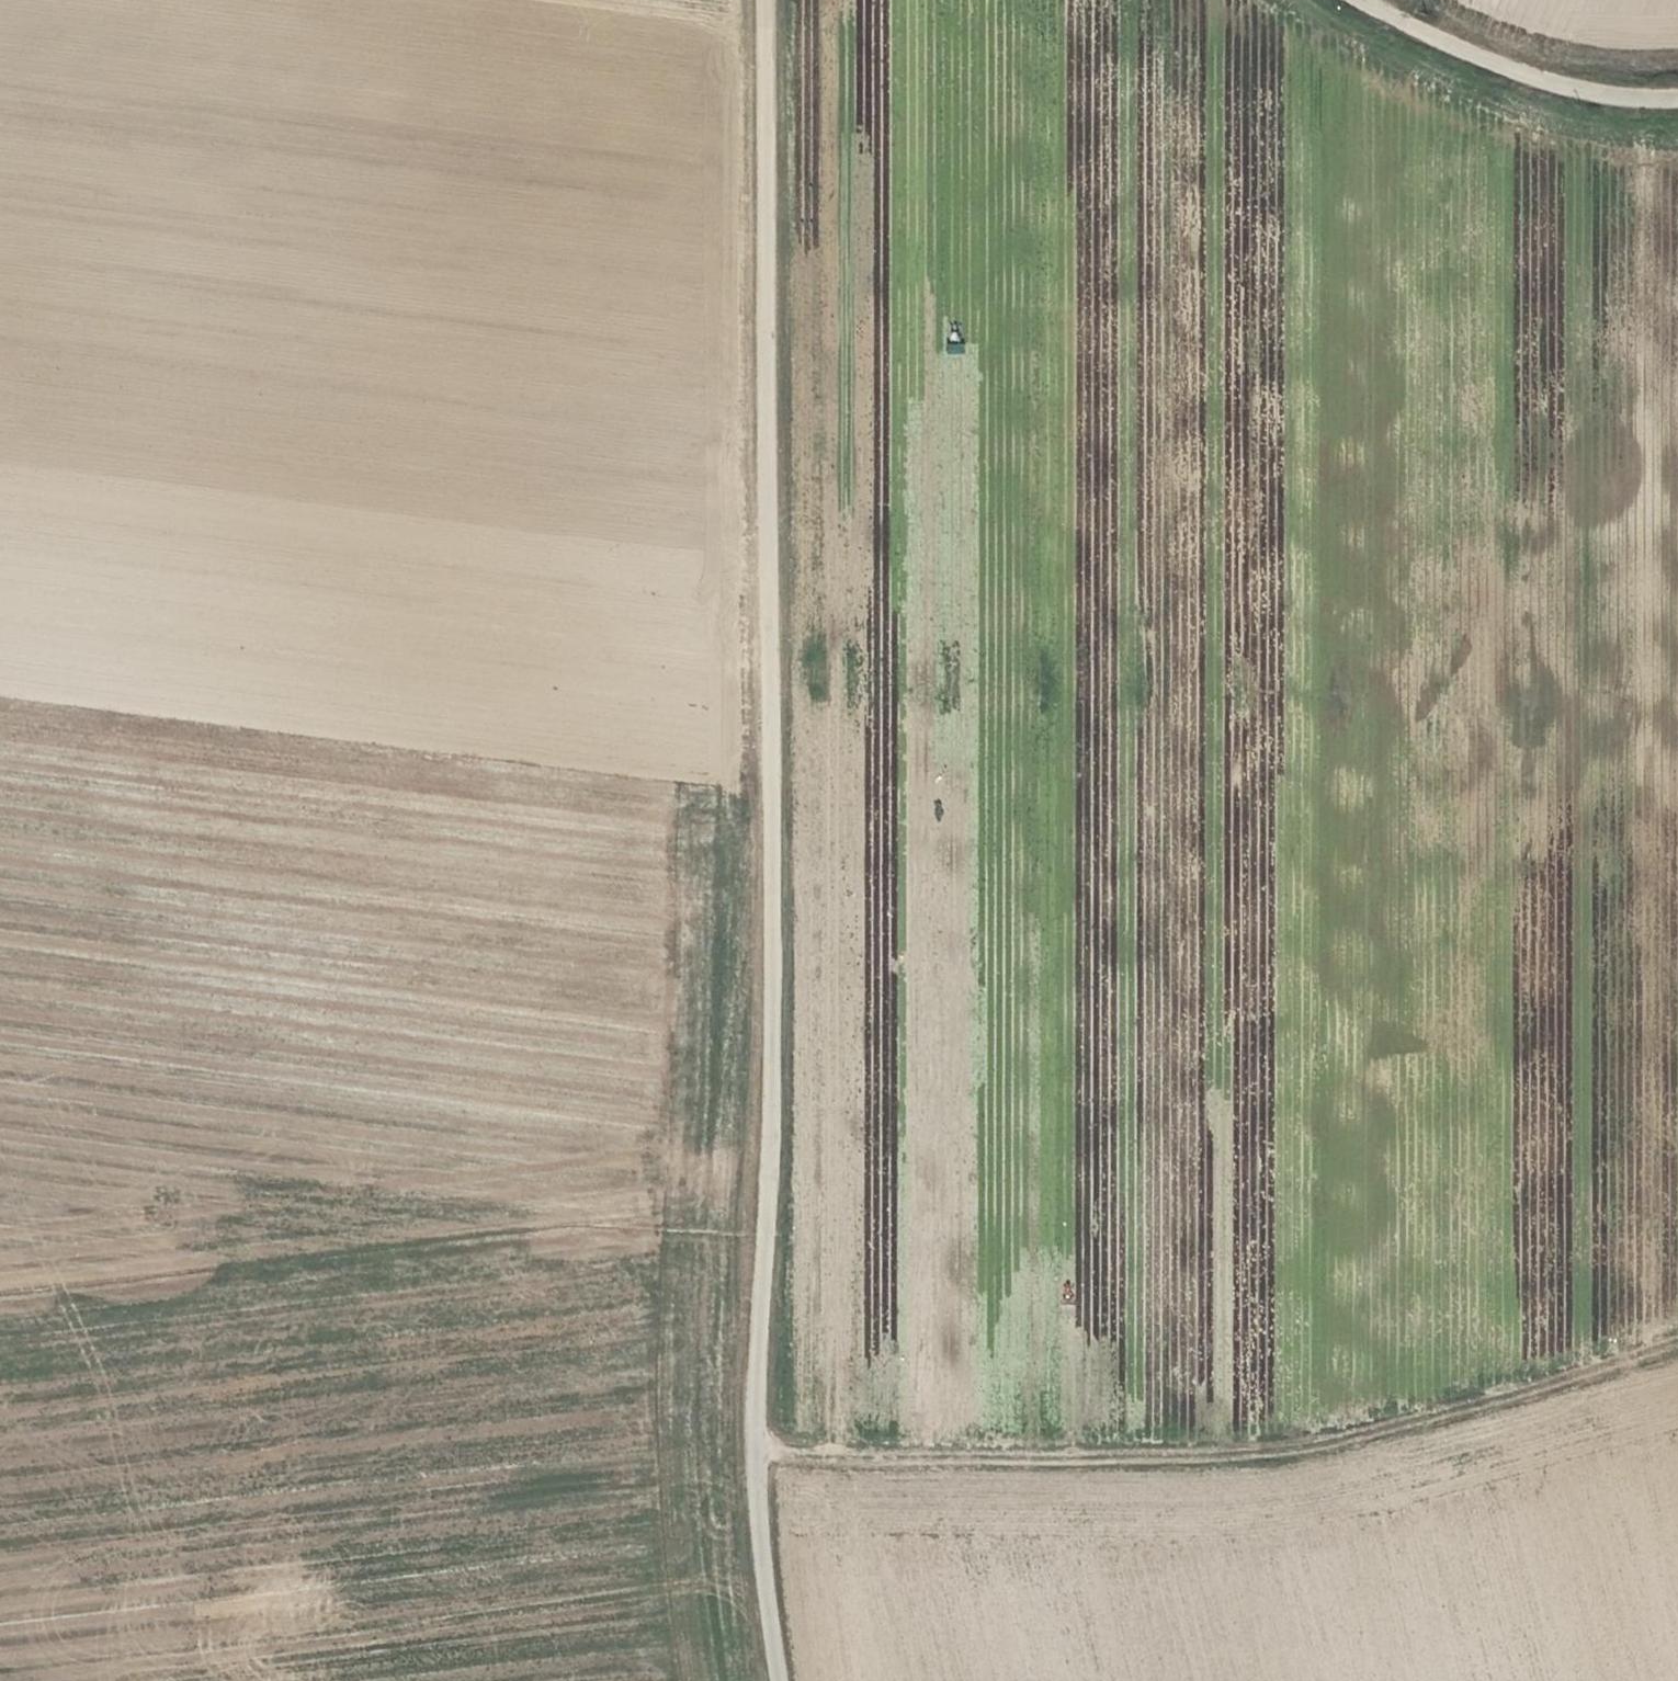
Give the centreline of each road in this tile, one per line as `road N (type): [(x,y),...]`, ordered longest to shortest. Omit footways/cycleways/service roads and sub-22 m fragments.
road 1 (unclassified): [(786,1680),(761,1462),(776,961),(766,0)]
road 2 (track): [(761,1462),(1303,1451),(1466,1415),(1677,1353)]
road 3 (unclassified): [(1677,104),(1568,94),(1478,67),(1340,0)]

